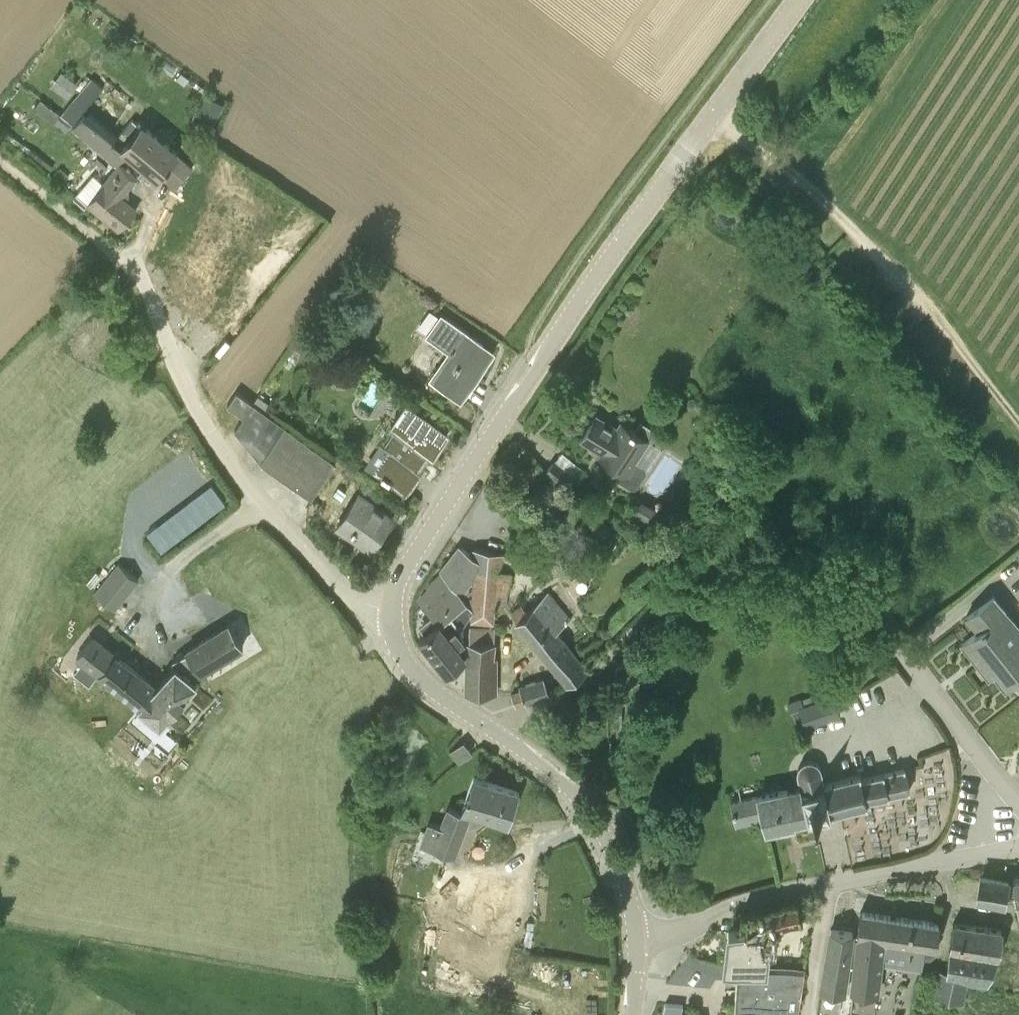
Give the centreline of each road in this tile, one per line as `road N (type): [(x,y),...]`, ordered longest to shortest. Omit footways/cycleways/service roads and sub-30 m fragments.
road 1 (tertiary): [(391,612),(408,565),(559,332),(799,0)]
road 2 (residential): [(1018,803),(860,596),(794,557),(749,557),(702,573),(592,675),(490,728)]
road 3 (residential): [(391,612),(349,591),(244,480),(198,415),(141,273),(118,253)]
road 4 (track): [(710,122),(826,202),(1018,423)]
road 5 (residential): [(636,937),(687,929),(778,891),(1018,849)]
road 6 (tertiary): [(636,937),(625,882),(585,808),(490,728)]
road 7 (tertiary): [(490,728),(420,678),(400,650),(391,612)]
road 8 (track): [(0,161),(118,253)]

